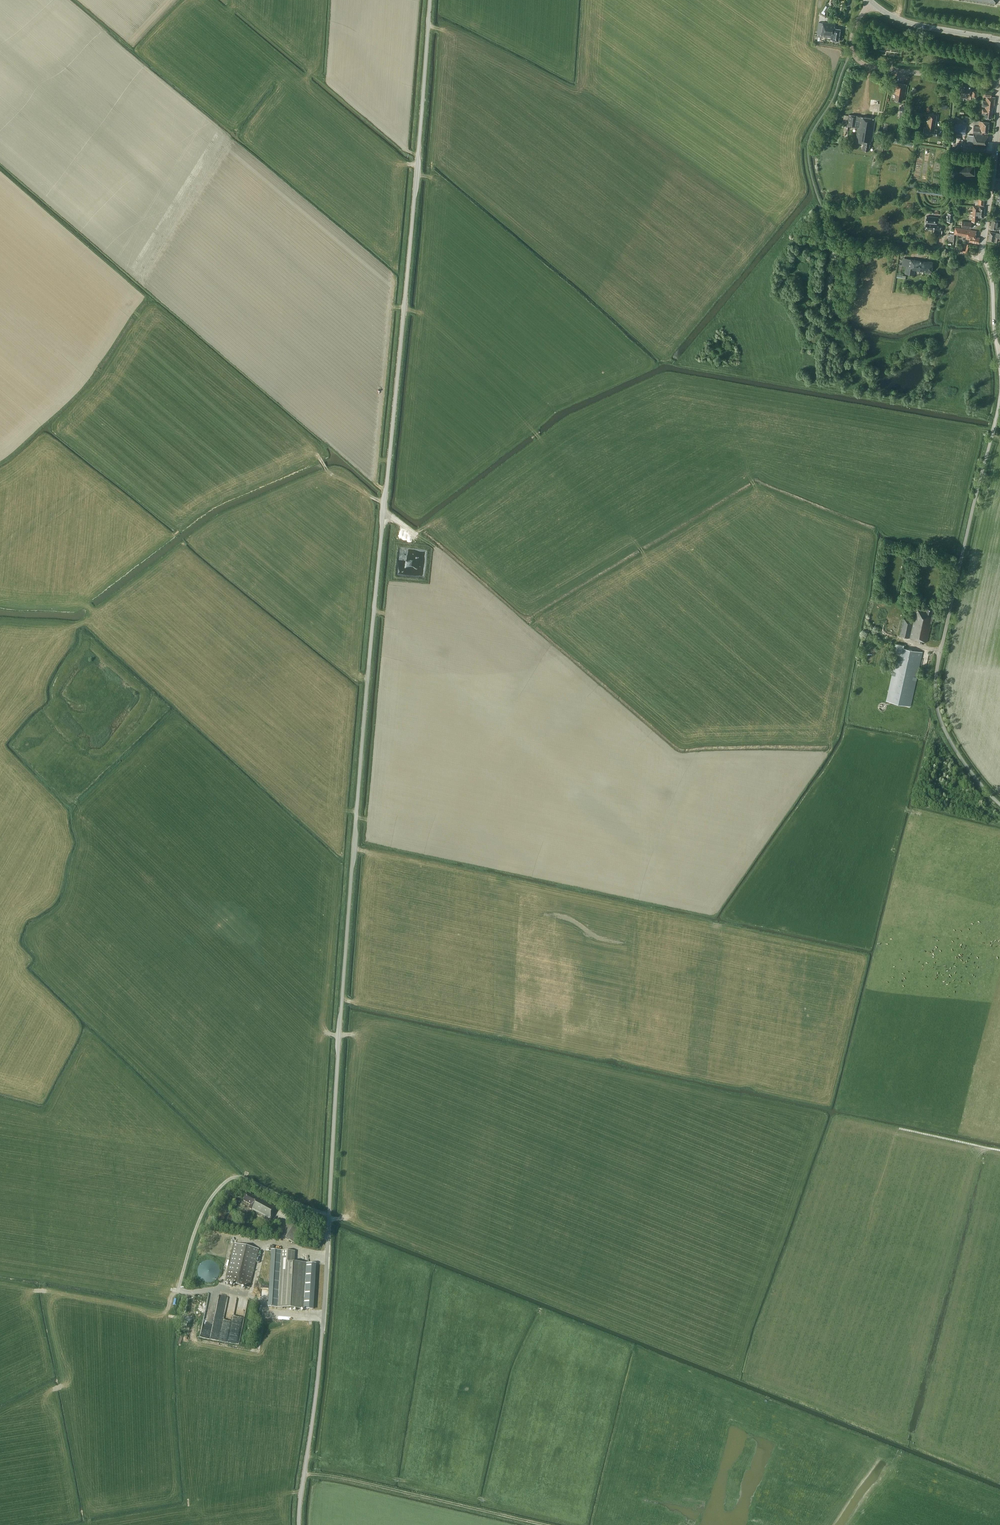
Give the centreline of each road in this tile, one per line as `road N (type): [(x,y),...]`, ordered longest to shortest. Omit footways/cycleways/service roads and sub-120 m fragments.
road 1 (unclassified): [(299,1524),(320,1366),(354,847),(430,0)]
road 2 (unclassified): [(999,805),(951,741),(936,682),(999,390)]
road 3 (unclassified): [(999,83),(861,63),(851,35),(871,2)]
road 4 (tertiary): [(999,40),(910,24),(871,2)]

